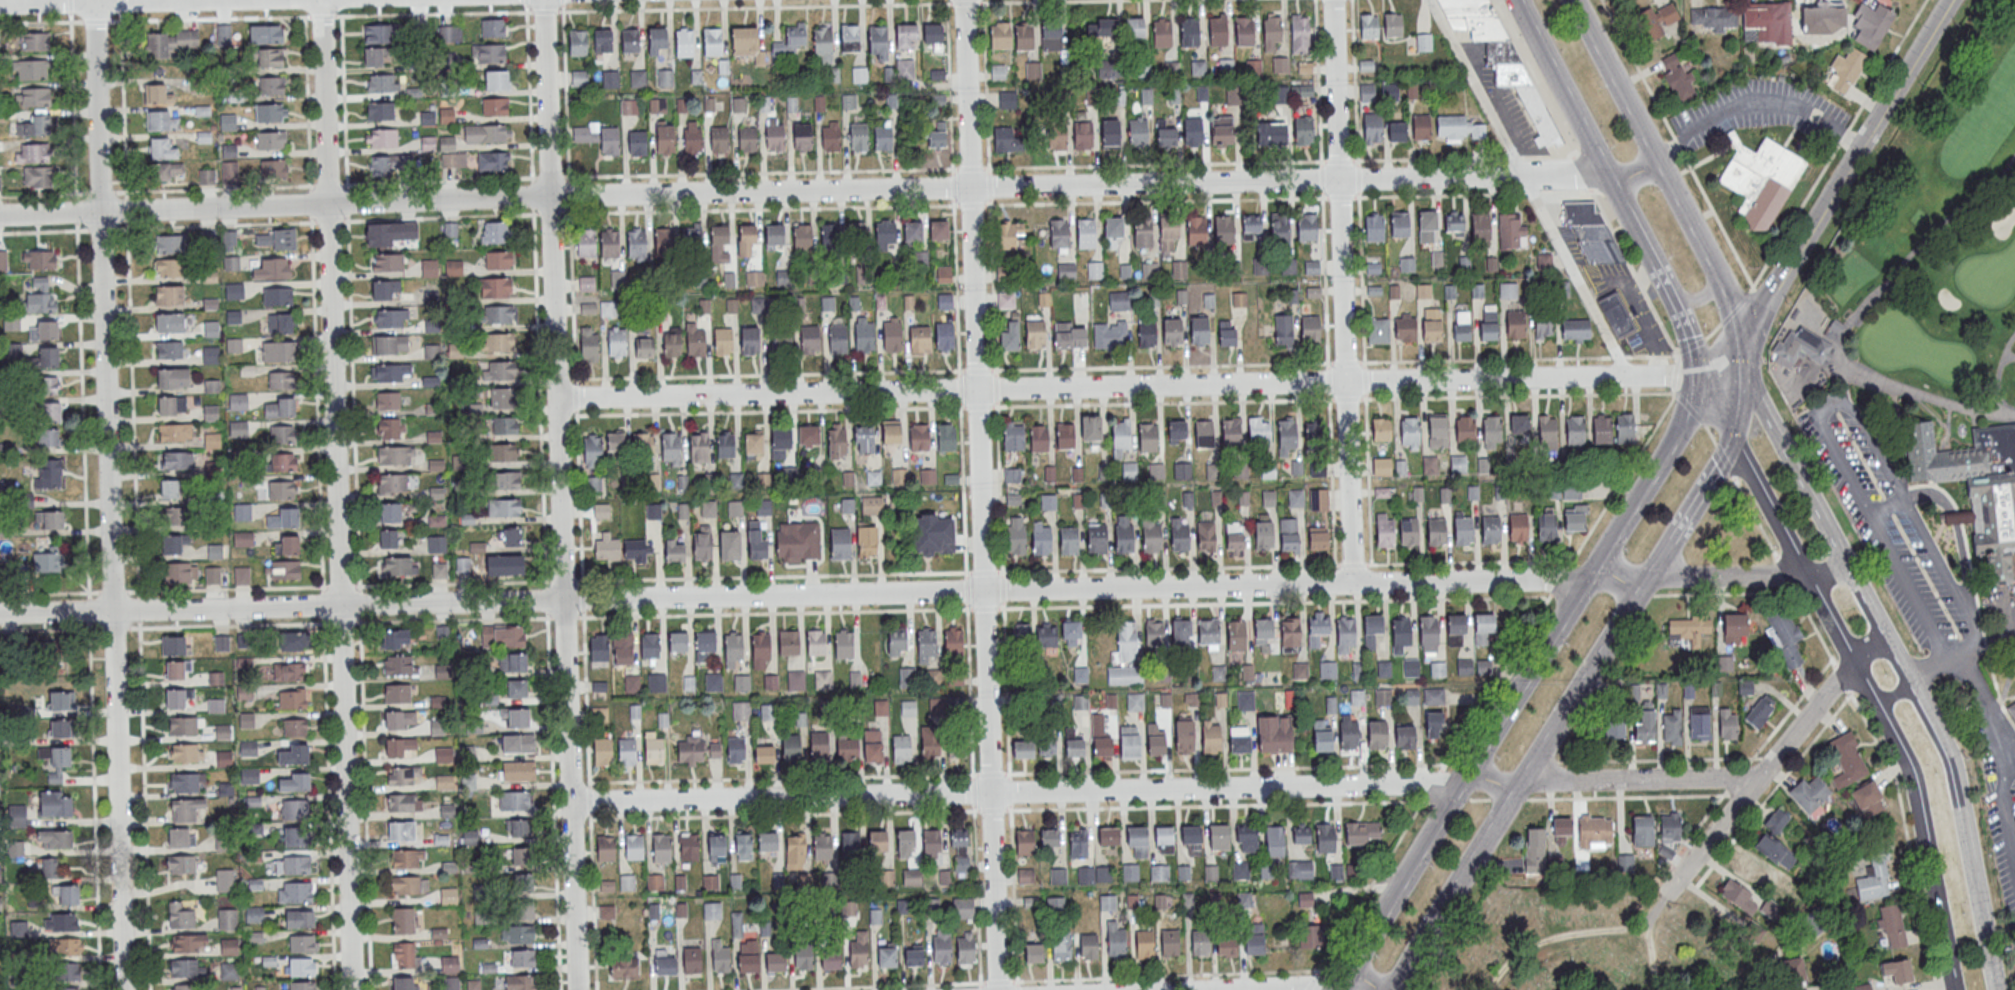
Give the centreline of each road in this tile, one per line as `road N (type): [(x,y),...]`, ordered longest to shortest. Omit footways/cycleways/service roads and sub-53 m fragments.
road 1 (residential): [(1806,579),(0,614)]
road 2 (residential): [(1609,172),(0,216)]
road 3 (residential): [(1759,778),(573,801)]
road 4 (residential): [(1709,394),(1674,374),(558,397)]
road 5 (residential): [(997,989),(963,0)]
road 6 (residential): [(576,989),(542,0)]
road 7 (residential): [(126,989),(93,0)]
road 8 (residential): [(351,989),(321,0)]
road 9 (secondary): [(1709,394),(1335,989)]
road 10 (tertiary): [(1730,441),(1907,766),(1954,989)]
road 11 (residential): [(1352,584),(1331,0)]
road 12 (secondary): [(1391,989),(1672,538)]
road 13 (tertiary): [(1746,347),(1949,0)]
road 14 (residential): [(1665,895),(1849,658)]
road 15 (tertiary): [(1845,564),(1759,394),(1746,347)]
road 16 (secondary): [(1515,0),(1628,208)]
road 17 (tertiary): [(1974,882),(1945,749),(1908,680)]
road 18 (secondary): [(1746,347),(1725,285),(1664,171)]
road 19 (secondary): [(1664,171),(1576,0)]
road 20 (residential): [(181,0),(0,4)]
road 21 (residential): [(1370,989),(1201,989)]
road 22 (tertiary): [(1908,680),(1845,564)]
road 23 (secondary): [(1666,278),(1709,394)]

